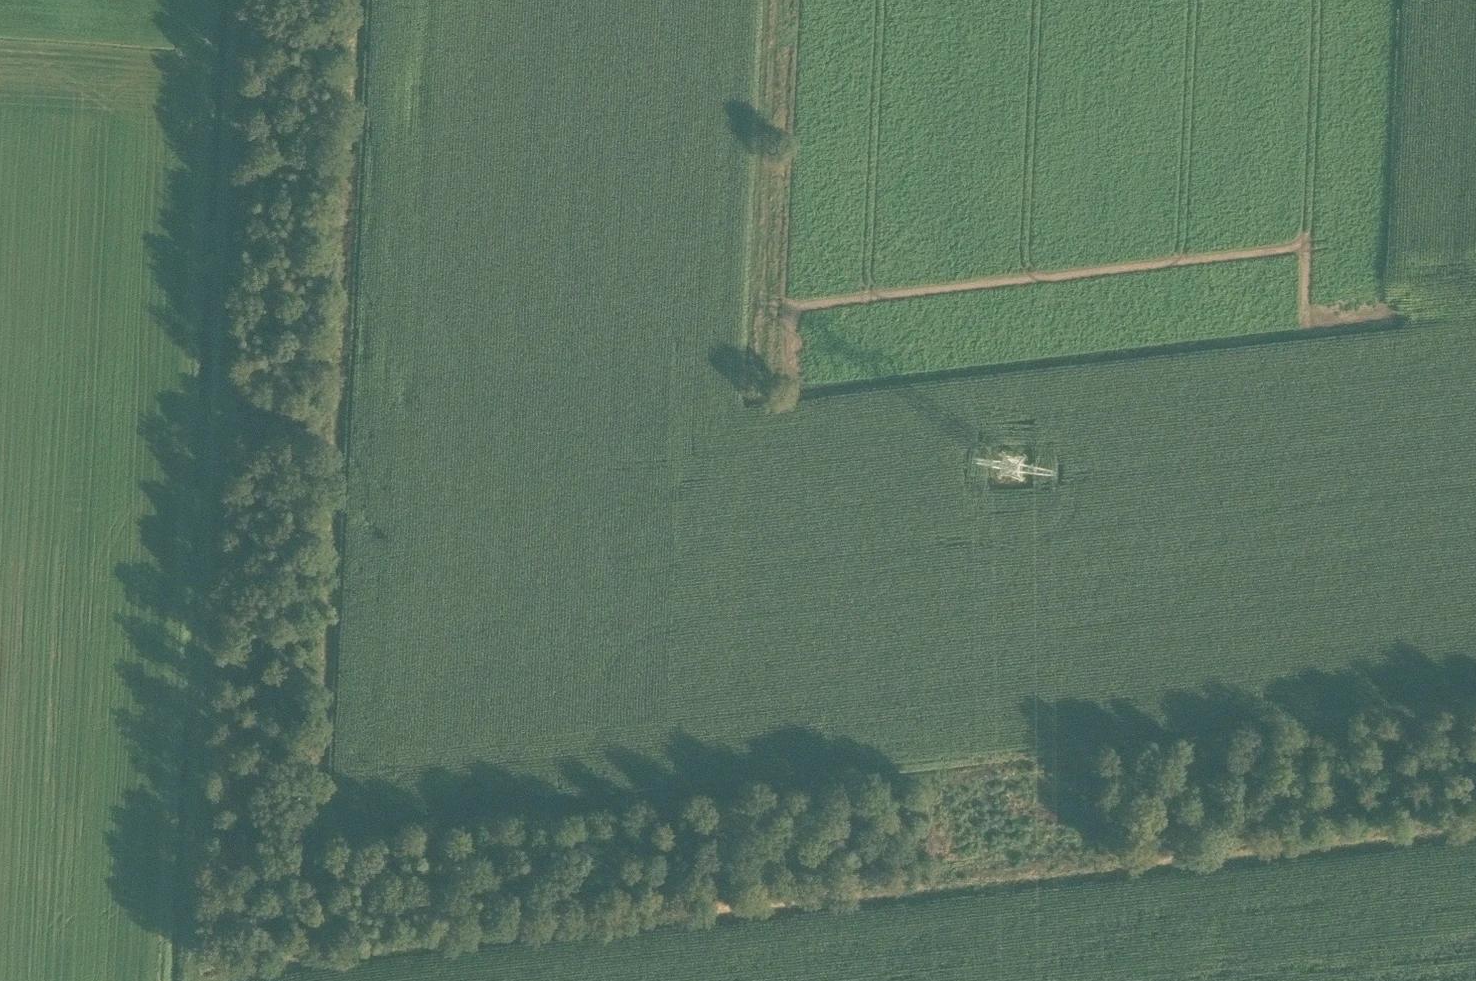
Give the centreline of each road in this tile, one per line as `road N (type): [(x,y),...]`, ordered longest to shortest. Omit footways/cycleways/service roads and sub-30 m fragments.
road 1 (track): [(192,980),(240,0)]

